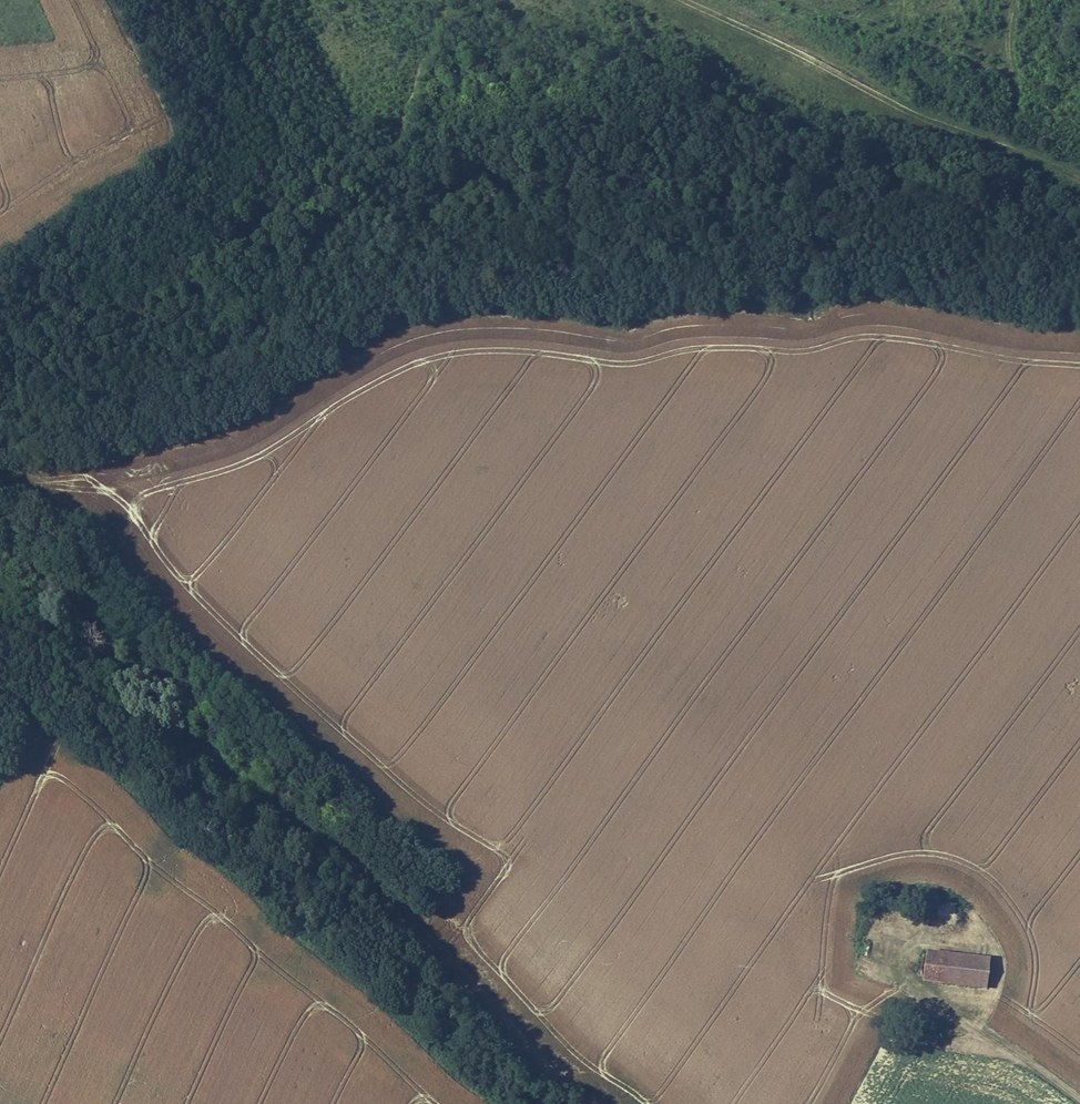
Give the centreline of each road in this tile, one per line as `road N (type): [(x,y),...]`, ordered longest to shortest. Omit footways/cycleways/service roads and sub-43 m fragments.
road 1 (track): [(1079,177),(679,0)]
road 2 (track): [(1079,1098),(1012,1052),(971,1037)]

